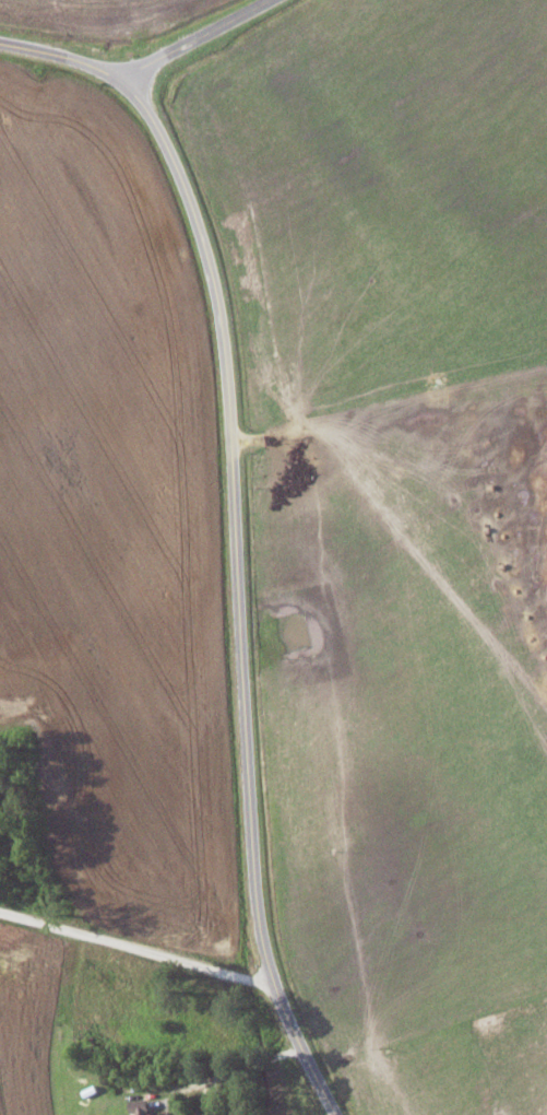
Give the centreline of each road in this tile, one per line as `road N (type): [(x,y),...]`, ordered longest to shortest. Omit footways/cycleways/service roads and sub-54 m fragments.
road 1 (residential): [(338,1114),(289,1018),(260,908),(234,404),(197,208),(163,132),(130,90),(78,58),(0,42)]
road 2 (residential): [(276,982),(0,913)]
road 3 (residential): [(116,79),(274,0)]

